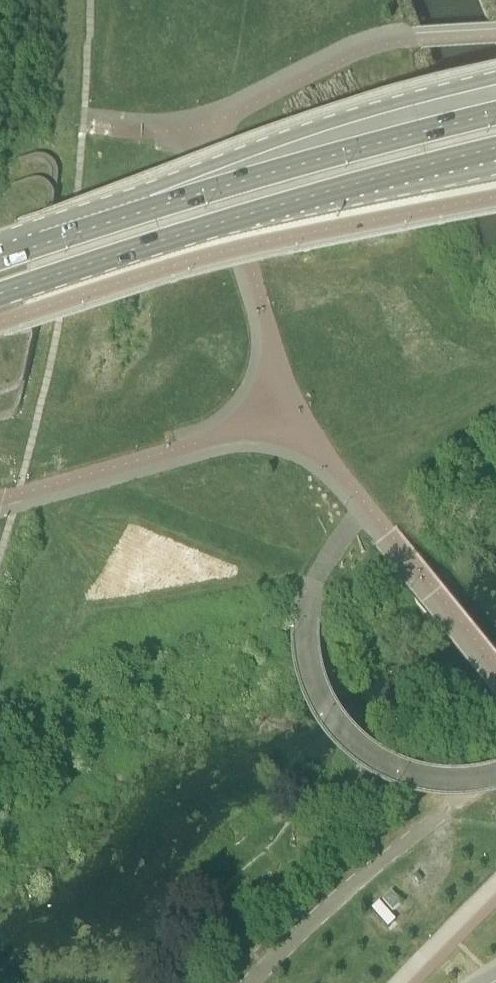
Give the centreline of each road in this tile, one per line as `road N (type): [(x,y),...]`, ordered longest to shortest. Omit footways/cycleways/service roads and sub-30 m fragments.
road 1 (primary): [(0,297),(495,152)]
road 2 (primary): [(495,81),(226,163),(105,223)]
road 3 (primary): [(495,118),(105,223)]

